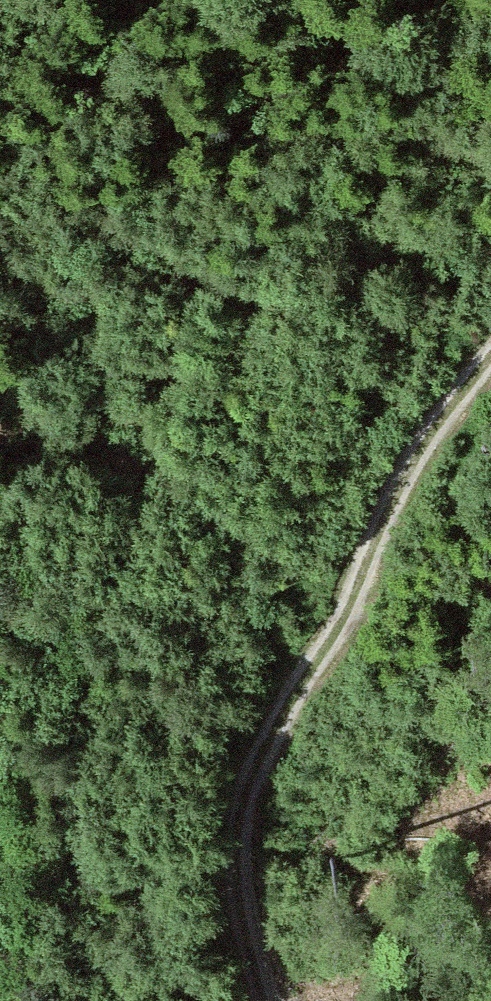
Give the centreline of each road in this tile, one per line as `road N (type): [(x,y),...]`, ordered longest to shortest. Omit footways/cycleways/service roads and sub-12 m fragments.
road 1 (track): [(490,361),(416,451),(363,584),(268,742),(244,835),(249,936),(266,1000)]
road 2 (track): [(0,444),(363,584)]

